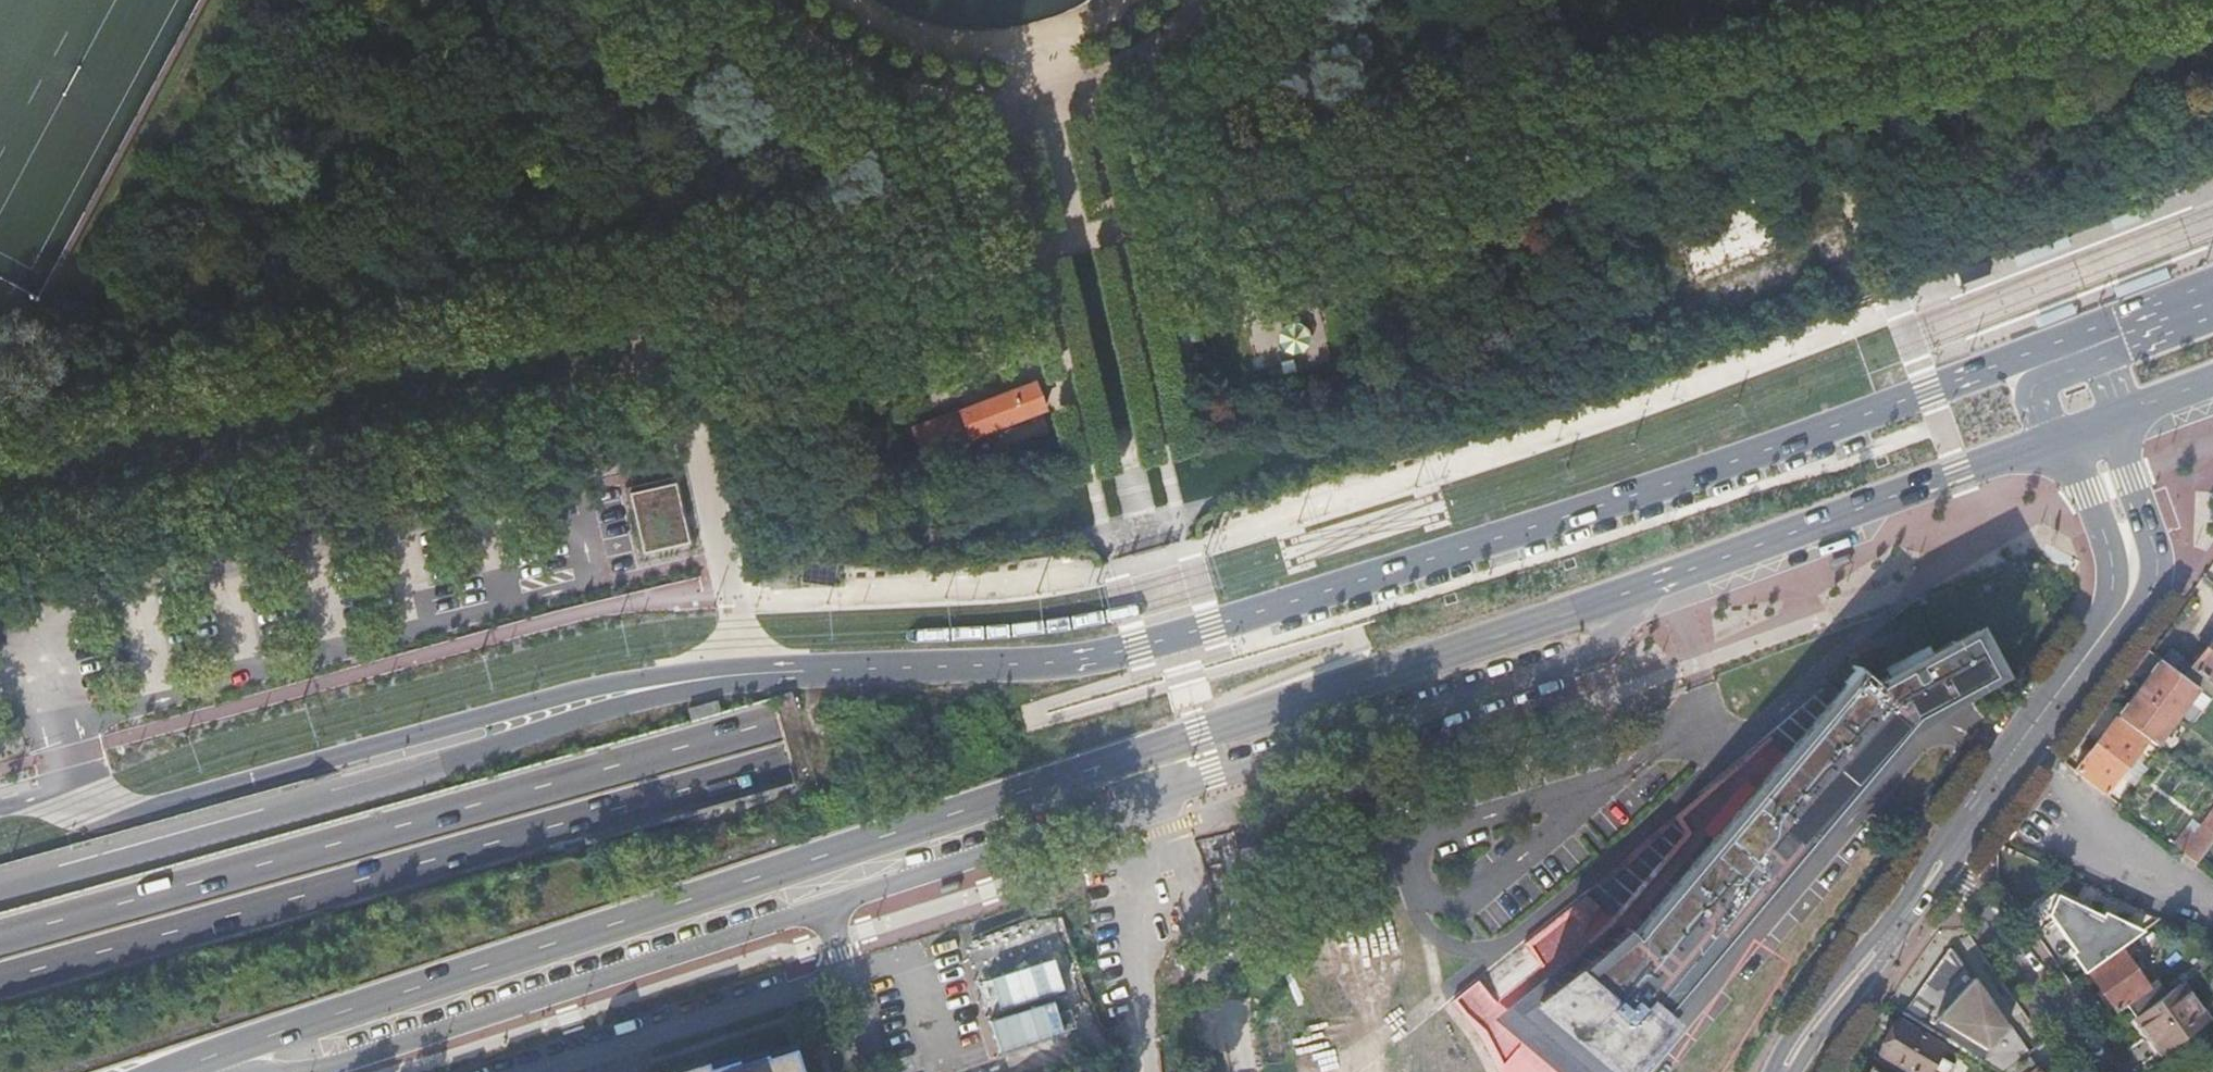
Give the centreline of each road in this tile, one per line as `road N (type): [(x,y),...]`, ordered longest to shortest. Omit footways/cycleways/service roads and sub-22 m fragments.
road 1 (motorway): [(0,986),(795,766),(1900,408),(2212,291)]
road 2 (motorway): [(2212,247),(1884,370),(785,725),(0,936)]
road 3 (primary): [(168,1071),(608,921),(1202,735),(2059,433)]
road 4 (track): [(0,443),(625,299),(645,382),(0,527)]
road 5 (primary): [(2071,335),(1664,483),(1138,648),(1040,664),(749,673)]
road 6 (track): [(1119,228),(2098,0)]
road 7 (motorway): [(725,677),(0,891)]
road 8 (primary): [(725,677),(670,673),(595,685),(148,807),(63,795),(0,806)]
road 9 (track): [(593,0),(680,414)]
road 10 (track): [(1042,245),(638,339)]
road 11 (track): [(766,0),(807,51),(869,96),(954,114),(1055,112)]
road 12 (residential): [(562,1071),(797,1000),(820,980)]
road 13 (unclassified): [(749,673),(701,460),(680,414)]
road 14 (residential): [(1786,1071),(1795,1049),(1947,861)]
road 15 (residential): [(1947,861),(2095,1071)]
road 16 (residential): [(2009,764),(2212,908)]
road 17 (residential): [(1149,1033),(1092,818)]
road 18 (residential): [(2119,614),(2153,570),(2152,538),(2117,411)]
road 19 (track): [(1055,112),(1143,71),(1211,0)]
road 20 (residential): [(2059,433),(2102,530),(2119,614)]
road 21 (residential): [(2009,764),(2119,614)]
road 22 (track): [(1055,112),(1077,236)]

